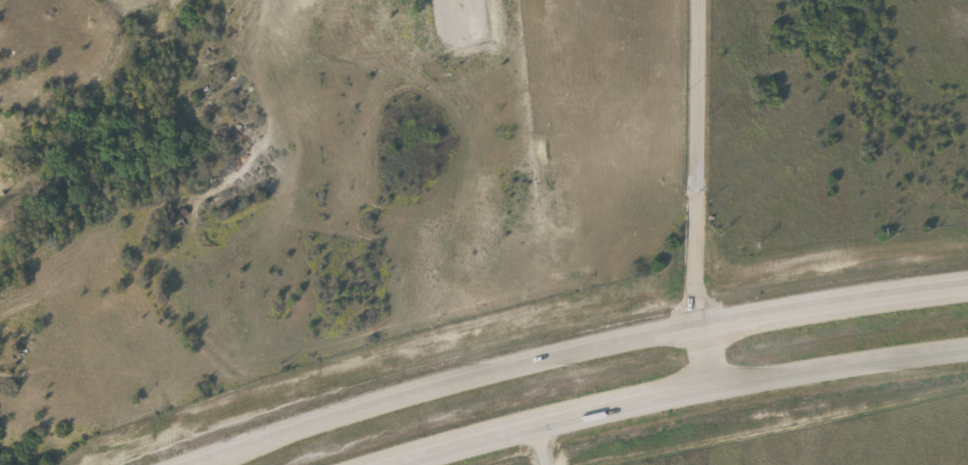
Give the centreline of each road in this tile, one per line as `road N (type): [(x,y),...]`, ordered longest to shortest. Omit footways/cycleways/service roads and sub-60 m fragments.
road 1 (trunk): [(967,288),(687,326),(493,372),(217,464)]
road 2 (trunk): [(394,464),(641,398),(967,350)]
road 3 (residential): [(709,387),(687,326),(701,0)]

